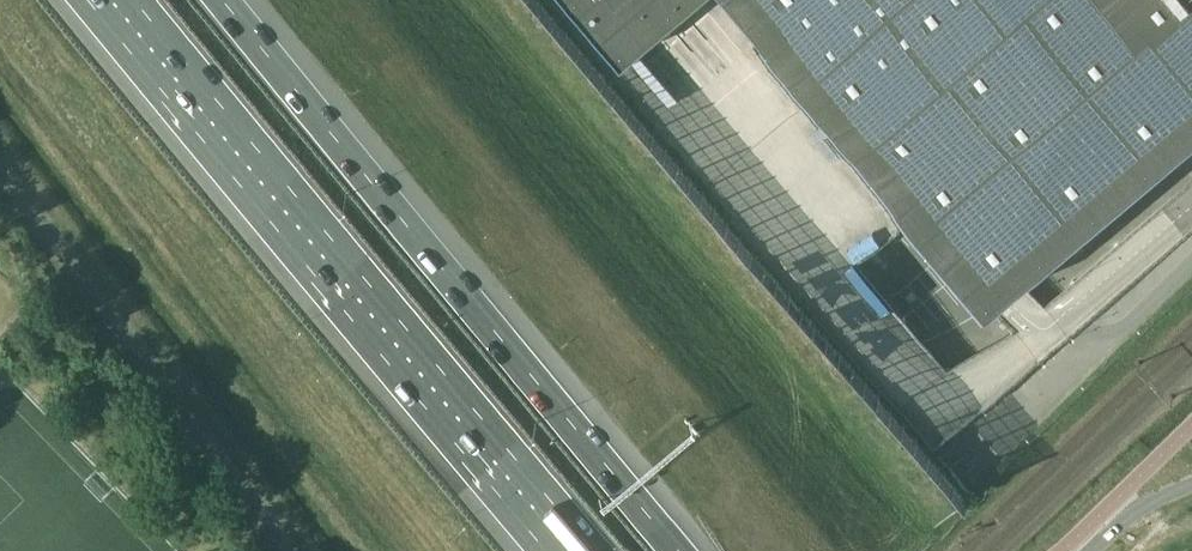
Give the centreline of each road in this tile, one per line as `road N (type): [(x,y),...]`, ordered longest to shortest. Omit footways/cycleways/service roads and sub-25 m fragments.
road 1 (motorway): [(114,0),(570,550)]
road 2 (motorway): [(679,550),(227,0)]
road 3 (unclassified): [(1093,550),(1139,508),(1191,483)]

